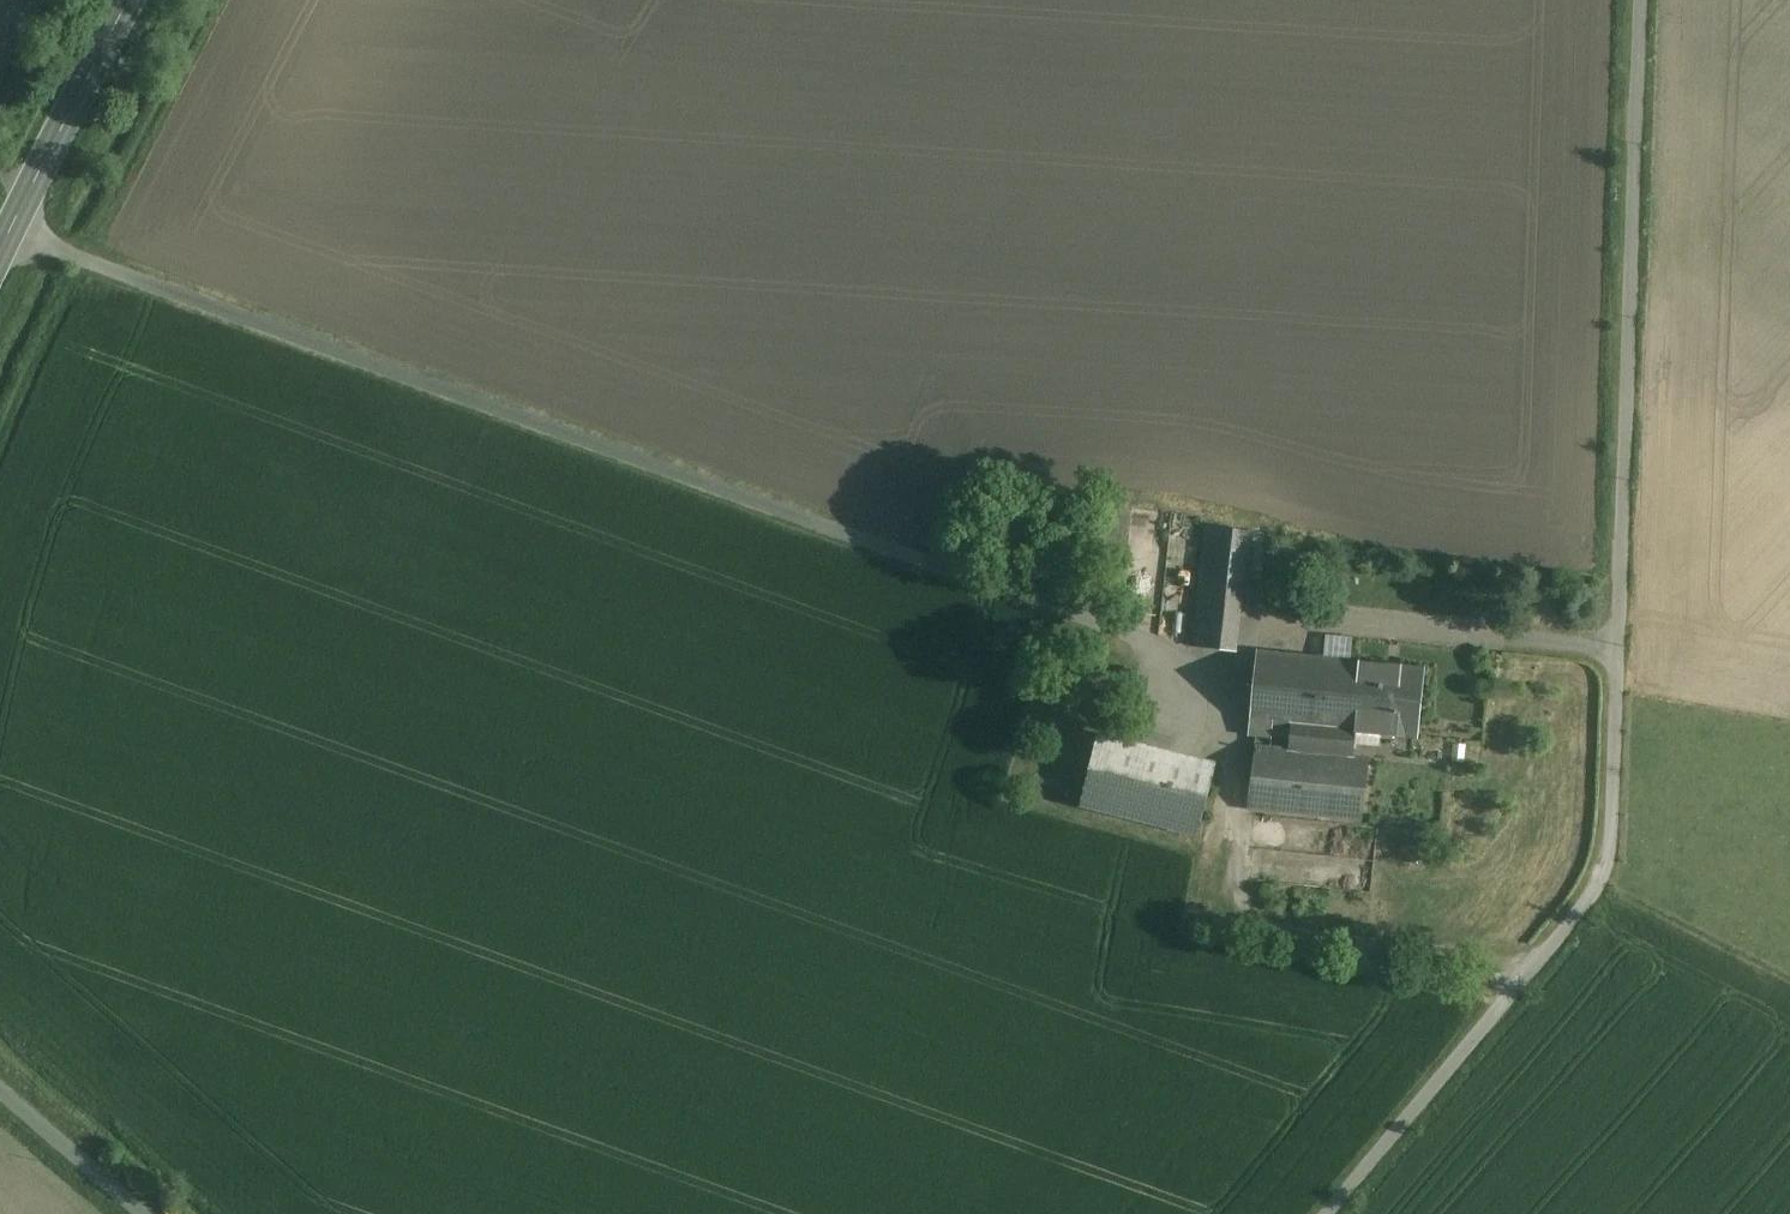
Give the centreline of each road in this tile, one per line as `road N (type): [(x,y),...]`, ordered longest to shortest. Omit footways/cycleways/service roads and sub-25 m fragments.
road 1 (unclassified): [(1642,0),(1613,832),(1593,899),(1331,1213)]
road 2 (secondary): [(129,0),(0,253)]
road 3 (unclassified): [(0,1090),(144,1213)]

